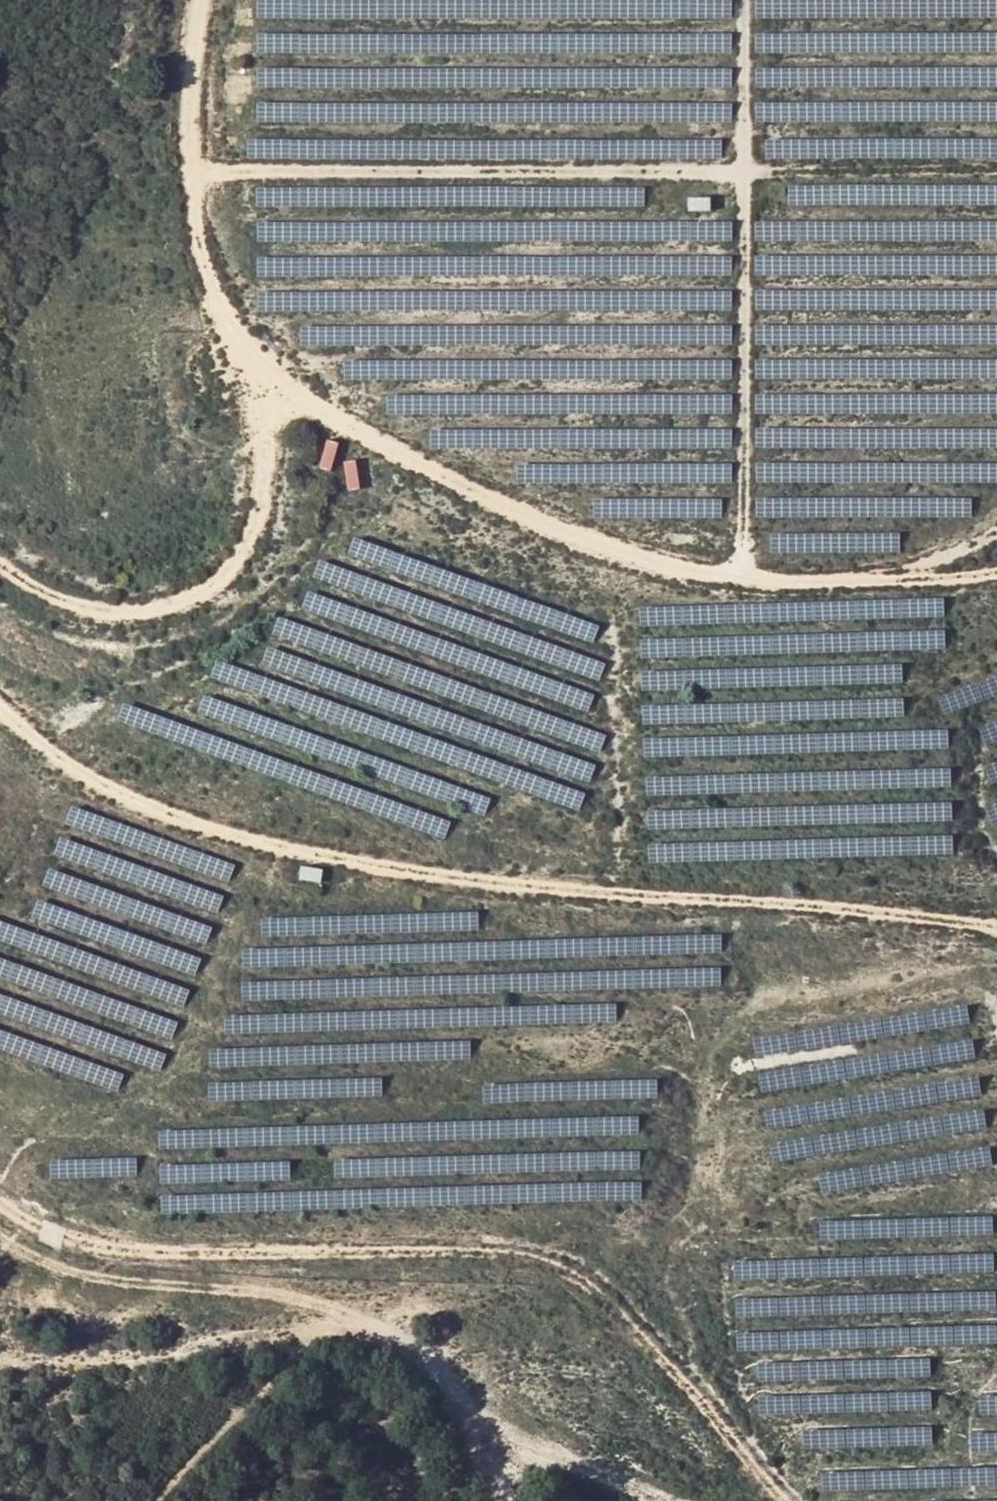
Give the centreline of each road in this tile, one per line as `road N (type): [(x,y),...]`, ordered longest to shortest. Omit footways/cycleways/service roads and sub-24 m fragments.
road 1 (track): [(502,1500),(474,1434),(425,1358),(335,1310),(262,1290),(85,1272),(0,1242)]
road 2 (track): [(667,1500),(474,1434)]

